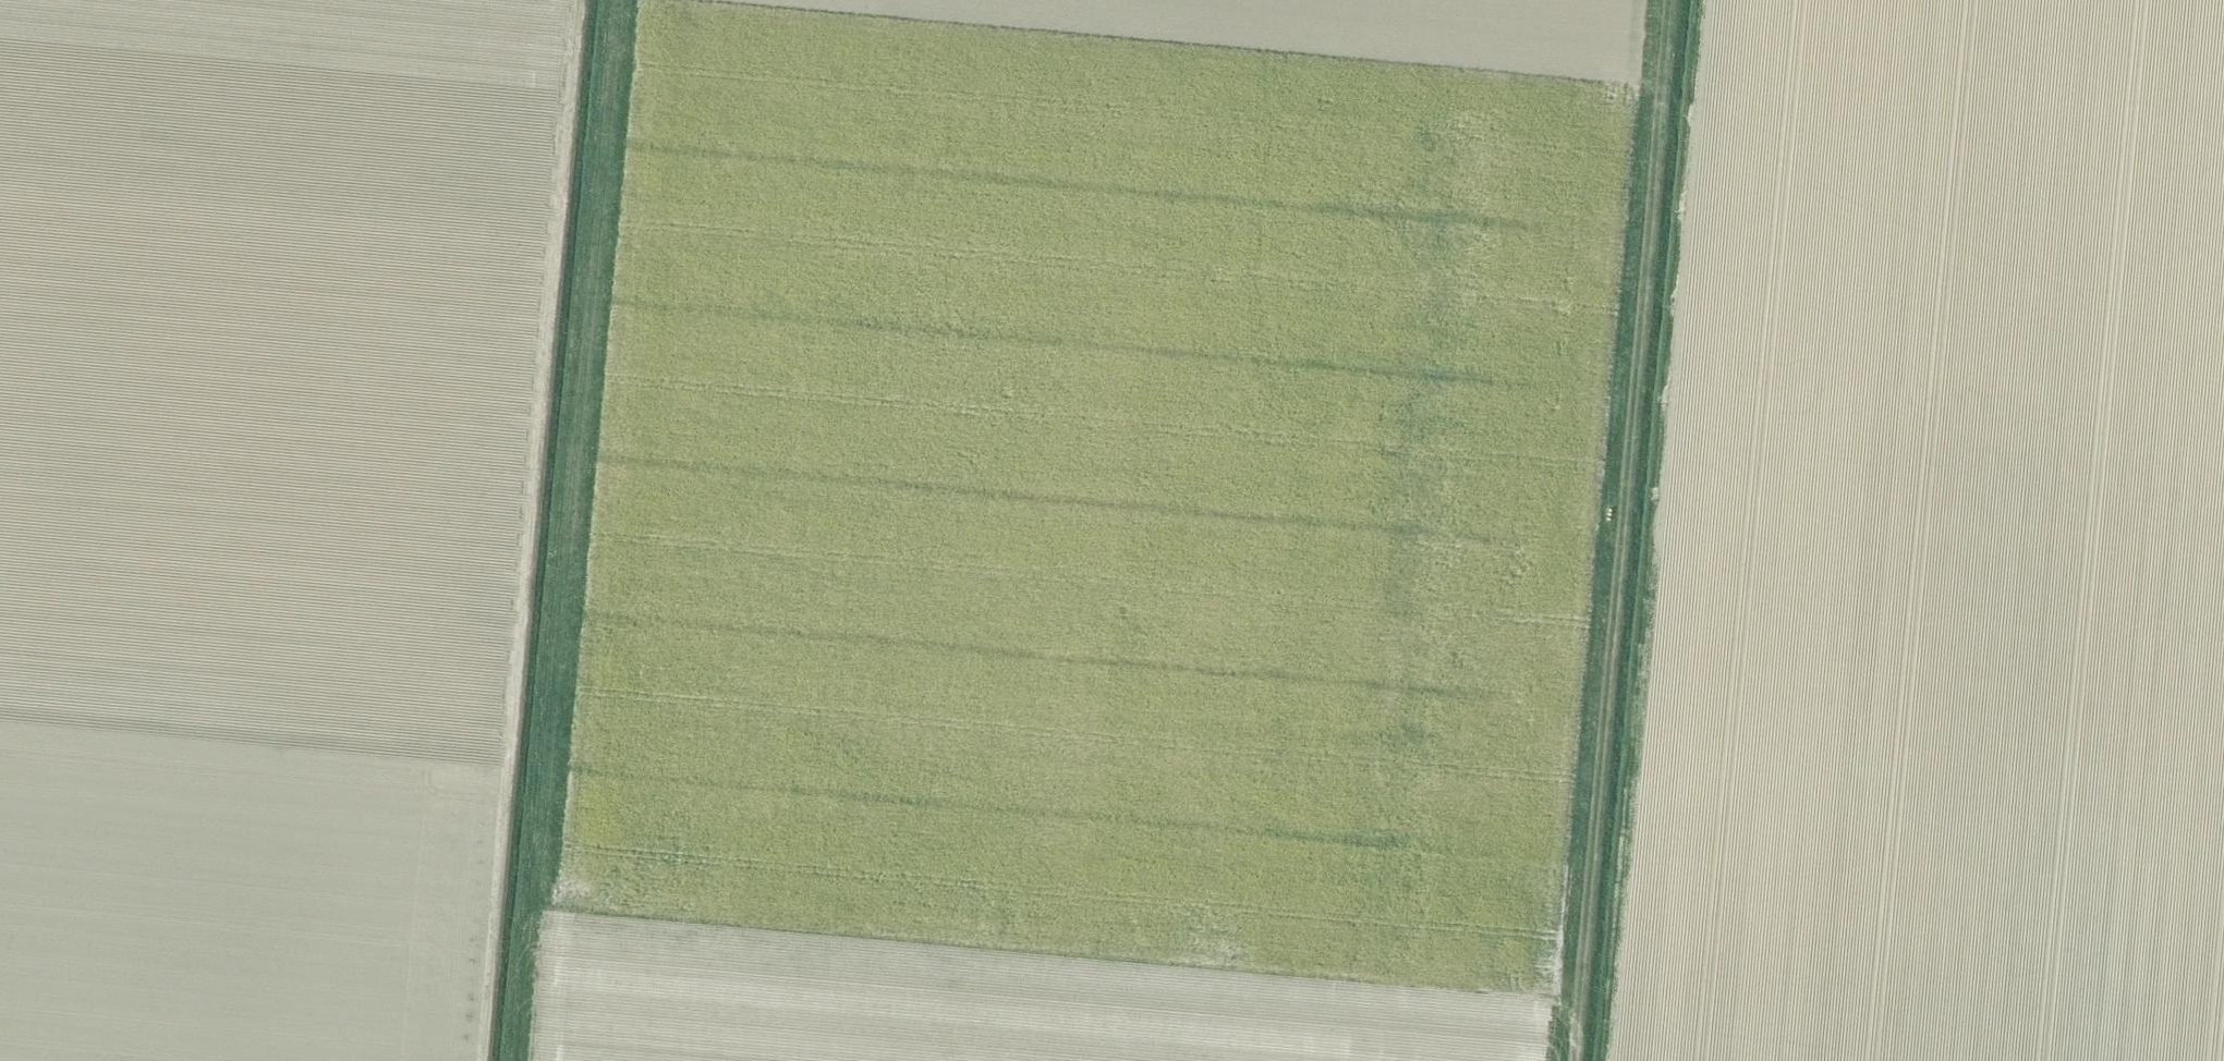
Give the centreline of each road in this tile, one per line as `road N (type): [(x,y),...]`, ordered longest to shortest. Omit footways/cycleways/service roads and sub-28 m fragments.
road 1 (track): [(1682,0),(1579,1060)]

